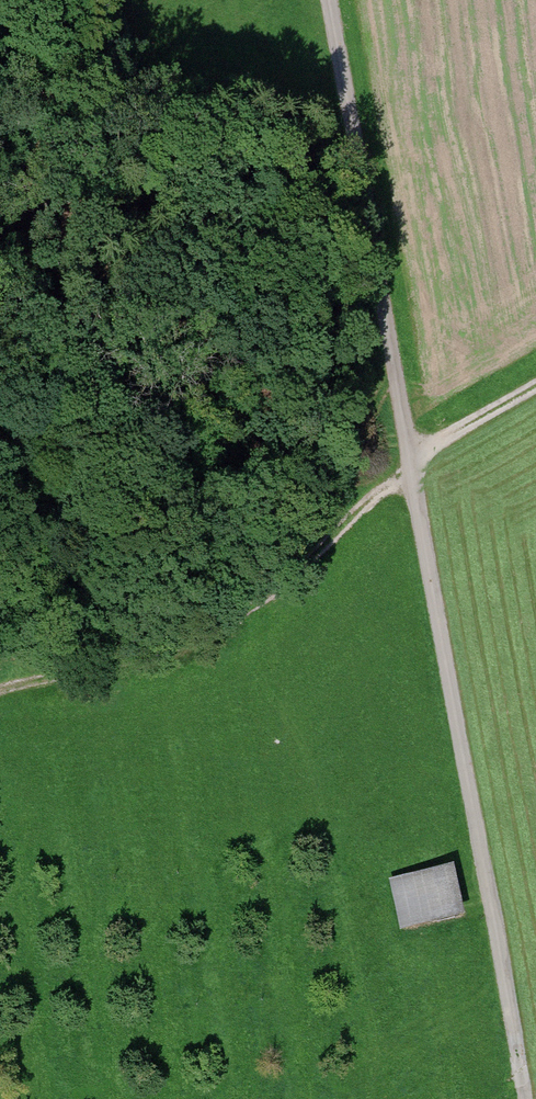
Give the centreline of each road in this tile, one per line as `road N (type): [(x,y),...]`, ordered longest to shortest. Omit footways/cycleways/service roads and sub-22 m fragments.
road 1 (track): [(329,0),(526,1098)]
road 2 (track): [(0,691),(248,608),(414,463),(535,385)]

